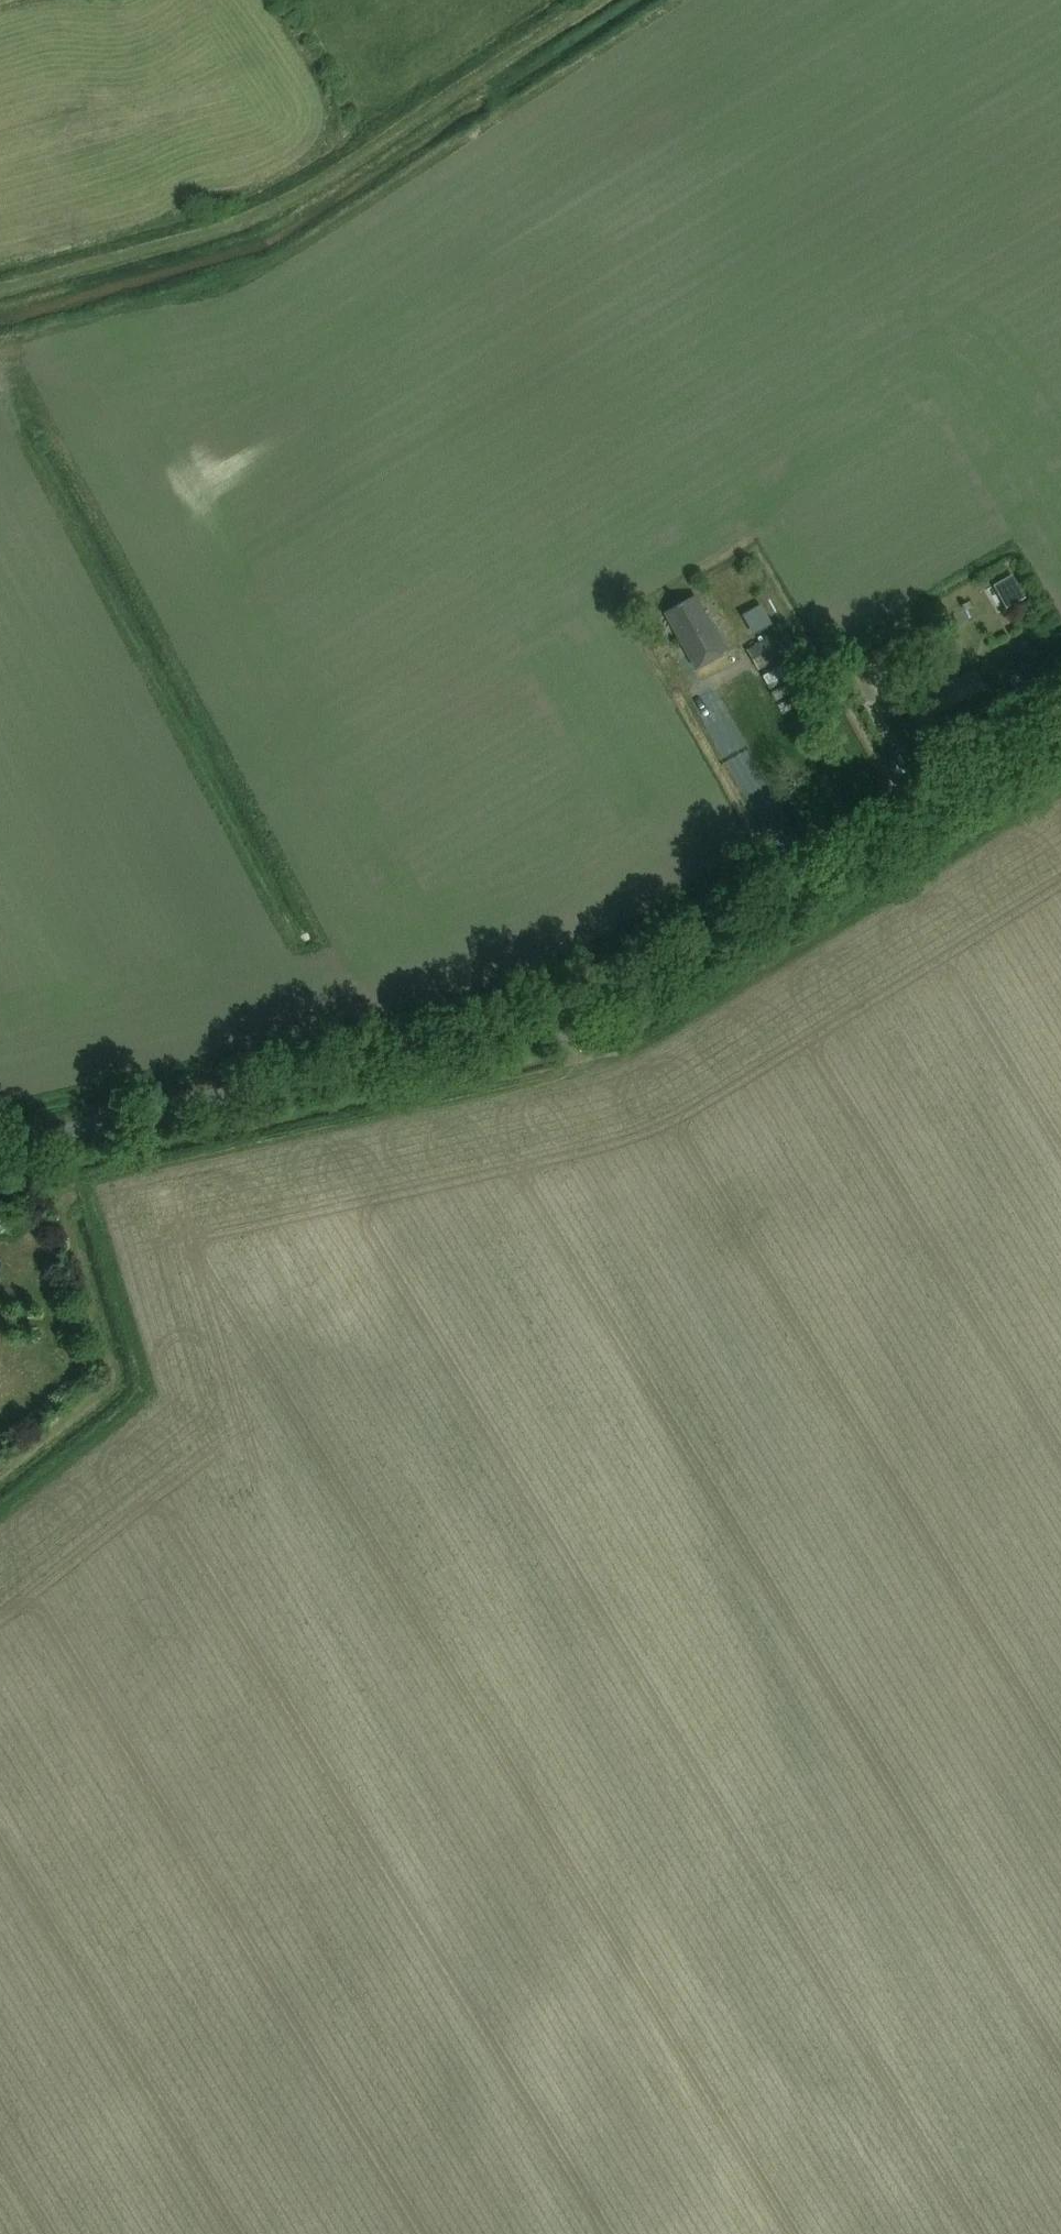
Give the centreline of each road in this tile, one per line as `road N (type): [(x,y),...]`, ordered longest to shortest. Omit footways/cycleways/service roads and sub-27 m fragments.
road 1 (unclassified): [(0,1150),(613,998),(1060,722)]
road 2 (track): [(588,0),(265,205),(0,290)]

